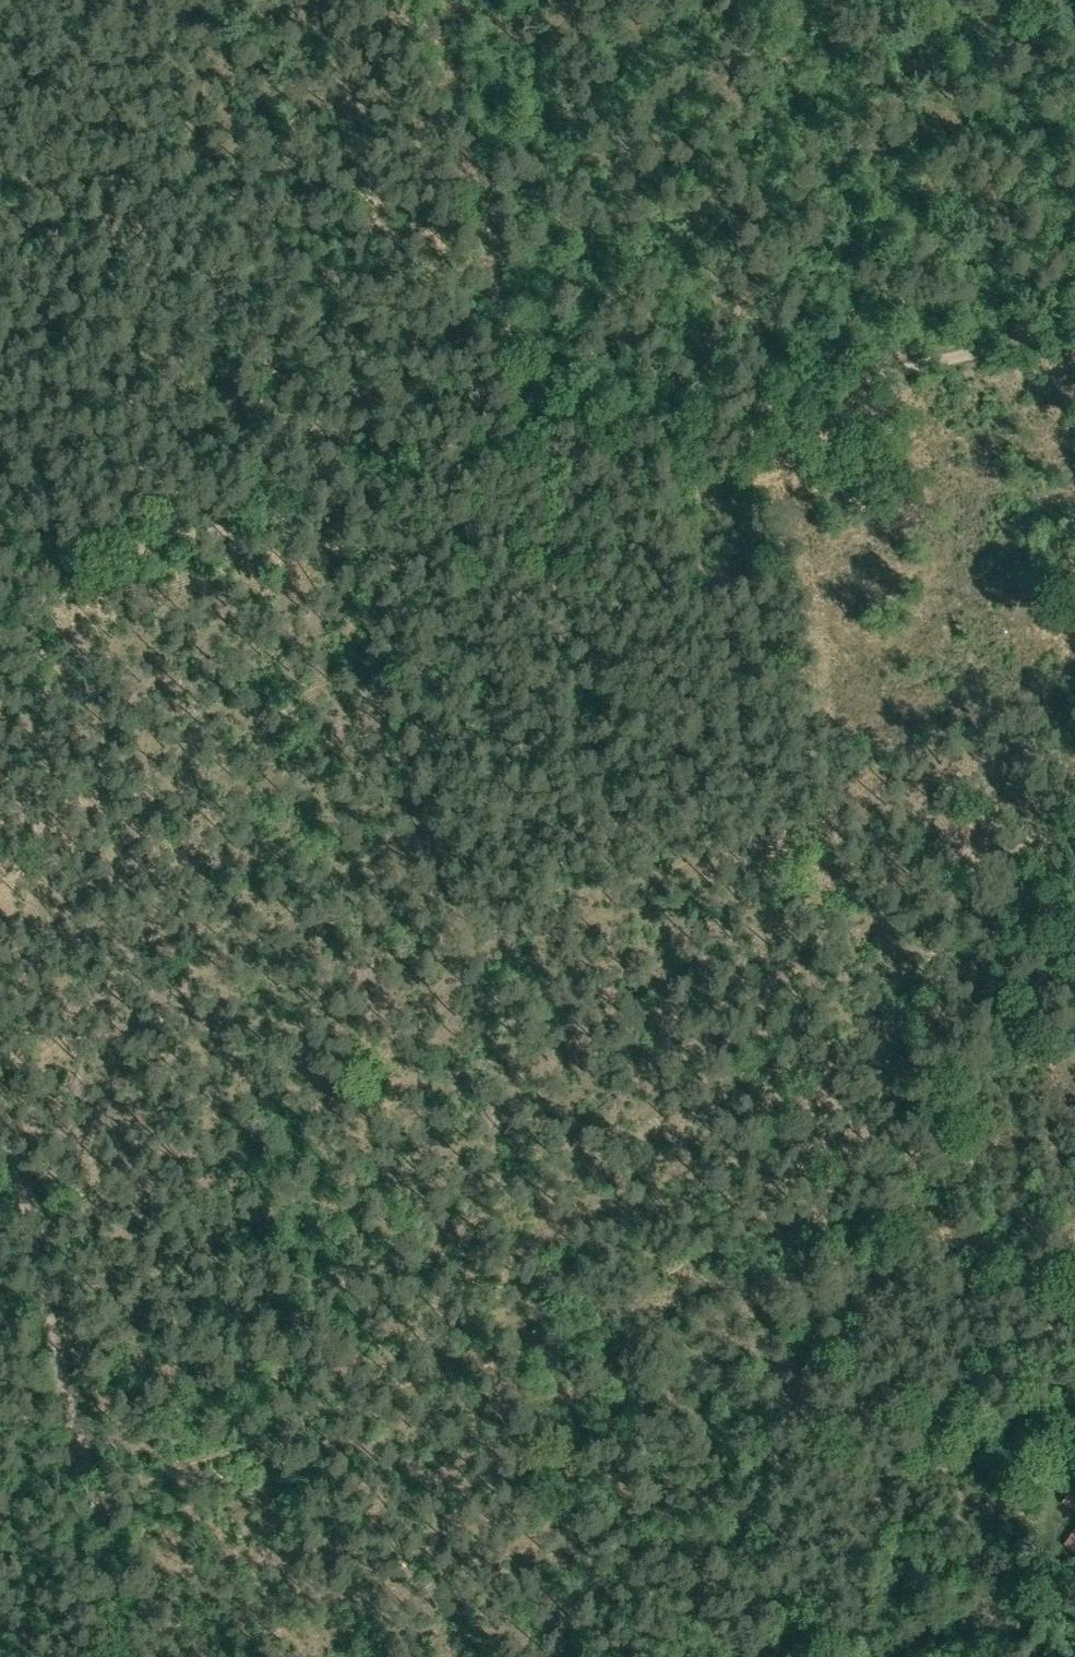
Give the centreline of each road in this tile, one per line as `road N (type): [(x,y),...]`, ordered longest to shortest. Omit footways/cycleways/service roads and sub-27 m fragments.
road 1 (track): [(1074,327),(19,579)]
road 2 (track): [(0,1109),(133,1656)]

